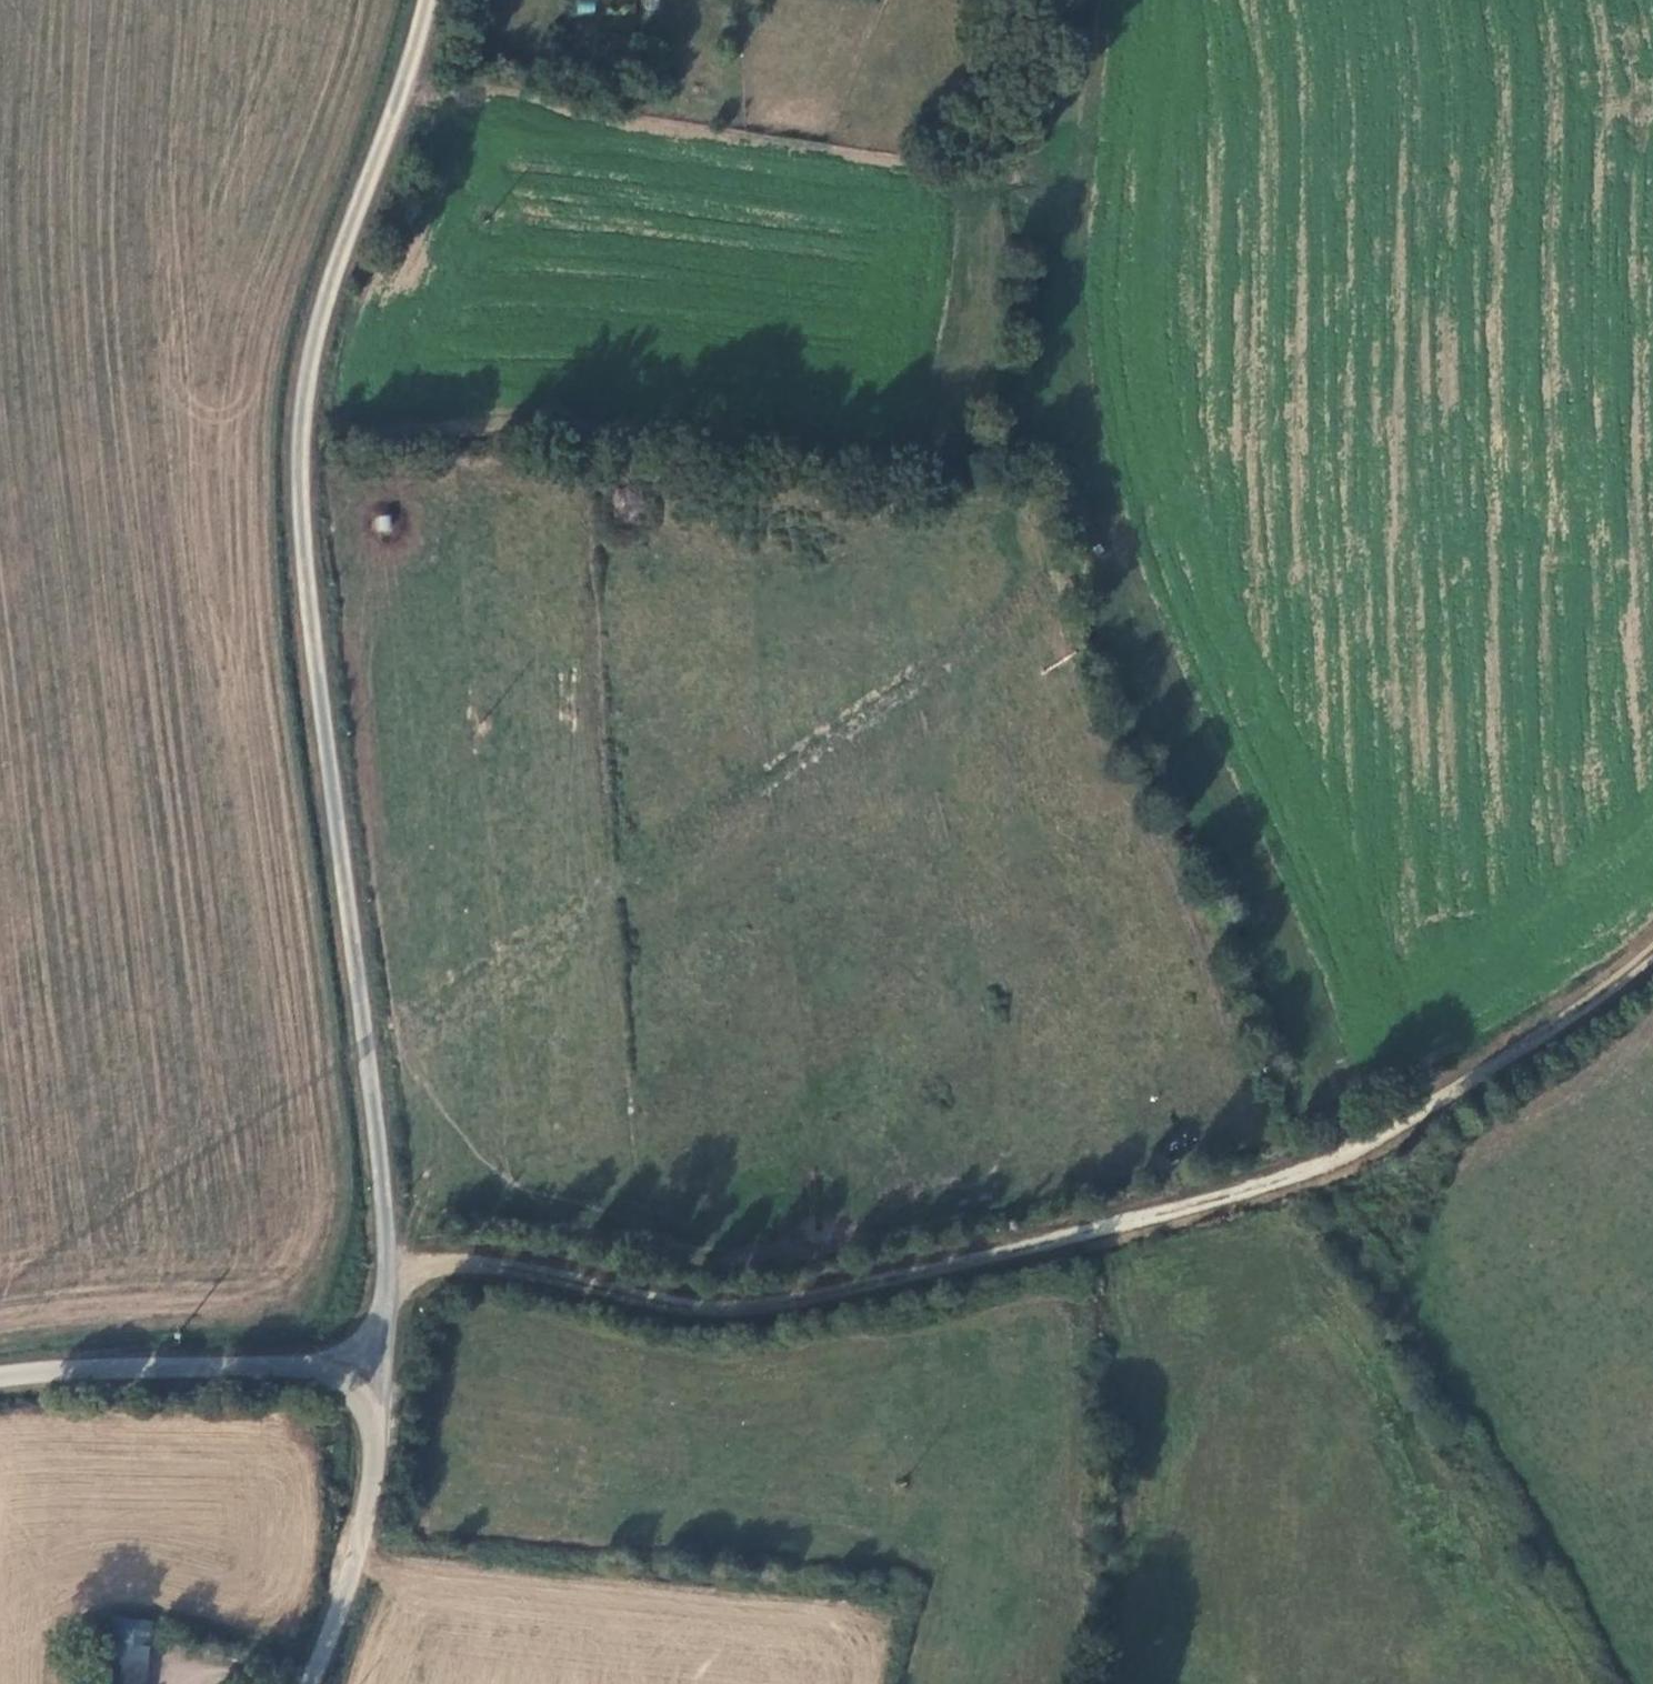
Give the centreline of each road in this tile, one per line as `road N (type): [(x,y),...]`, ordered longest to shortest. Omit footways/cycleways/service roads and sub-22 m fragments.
road 1 (unclassified): [(385,1345),(387,1226),(370,1022),(302,512),(303,412),(323,303),(432,0)]
road 2 (unclassified): [(0,1373),(385,1345)]
road 3 (unclassified): [(305,1683),(339,1610),(369,1513),(385,1345)]

